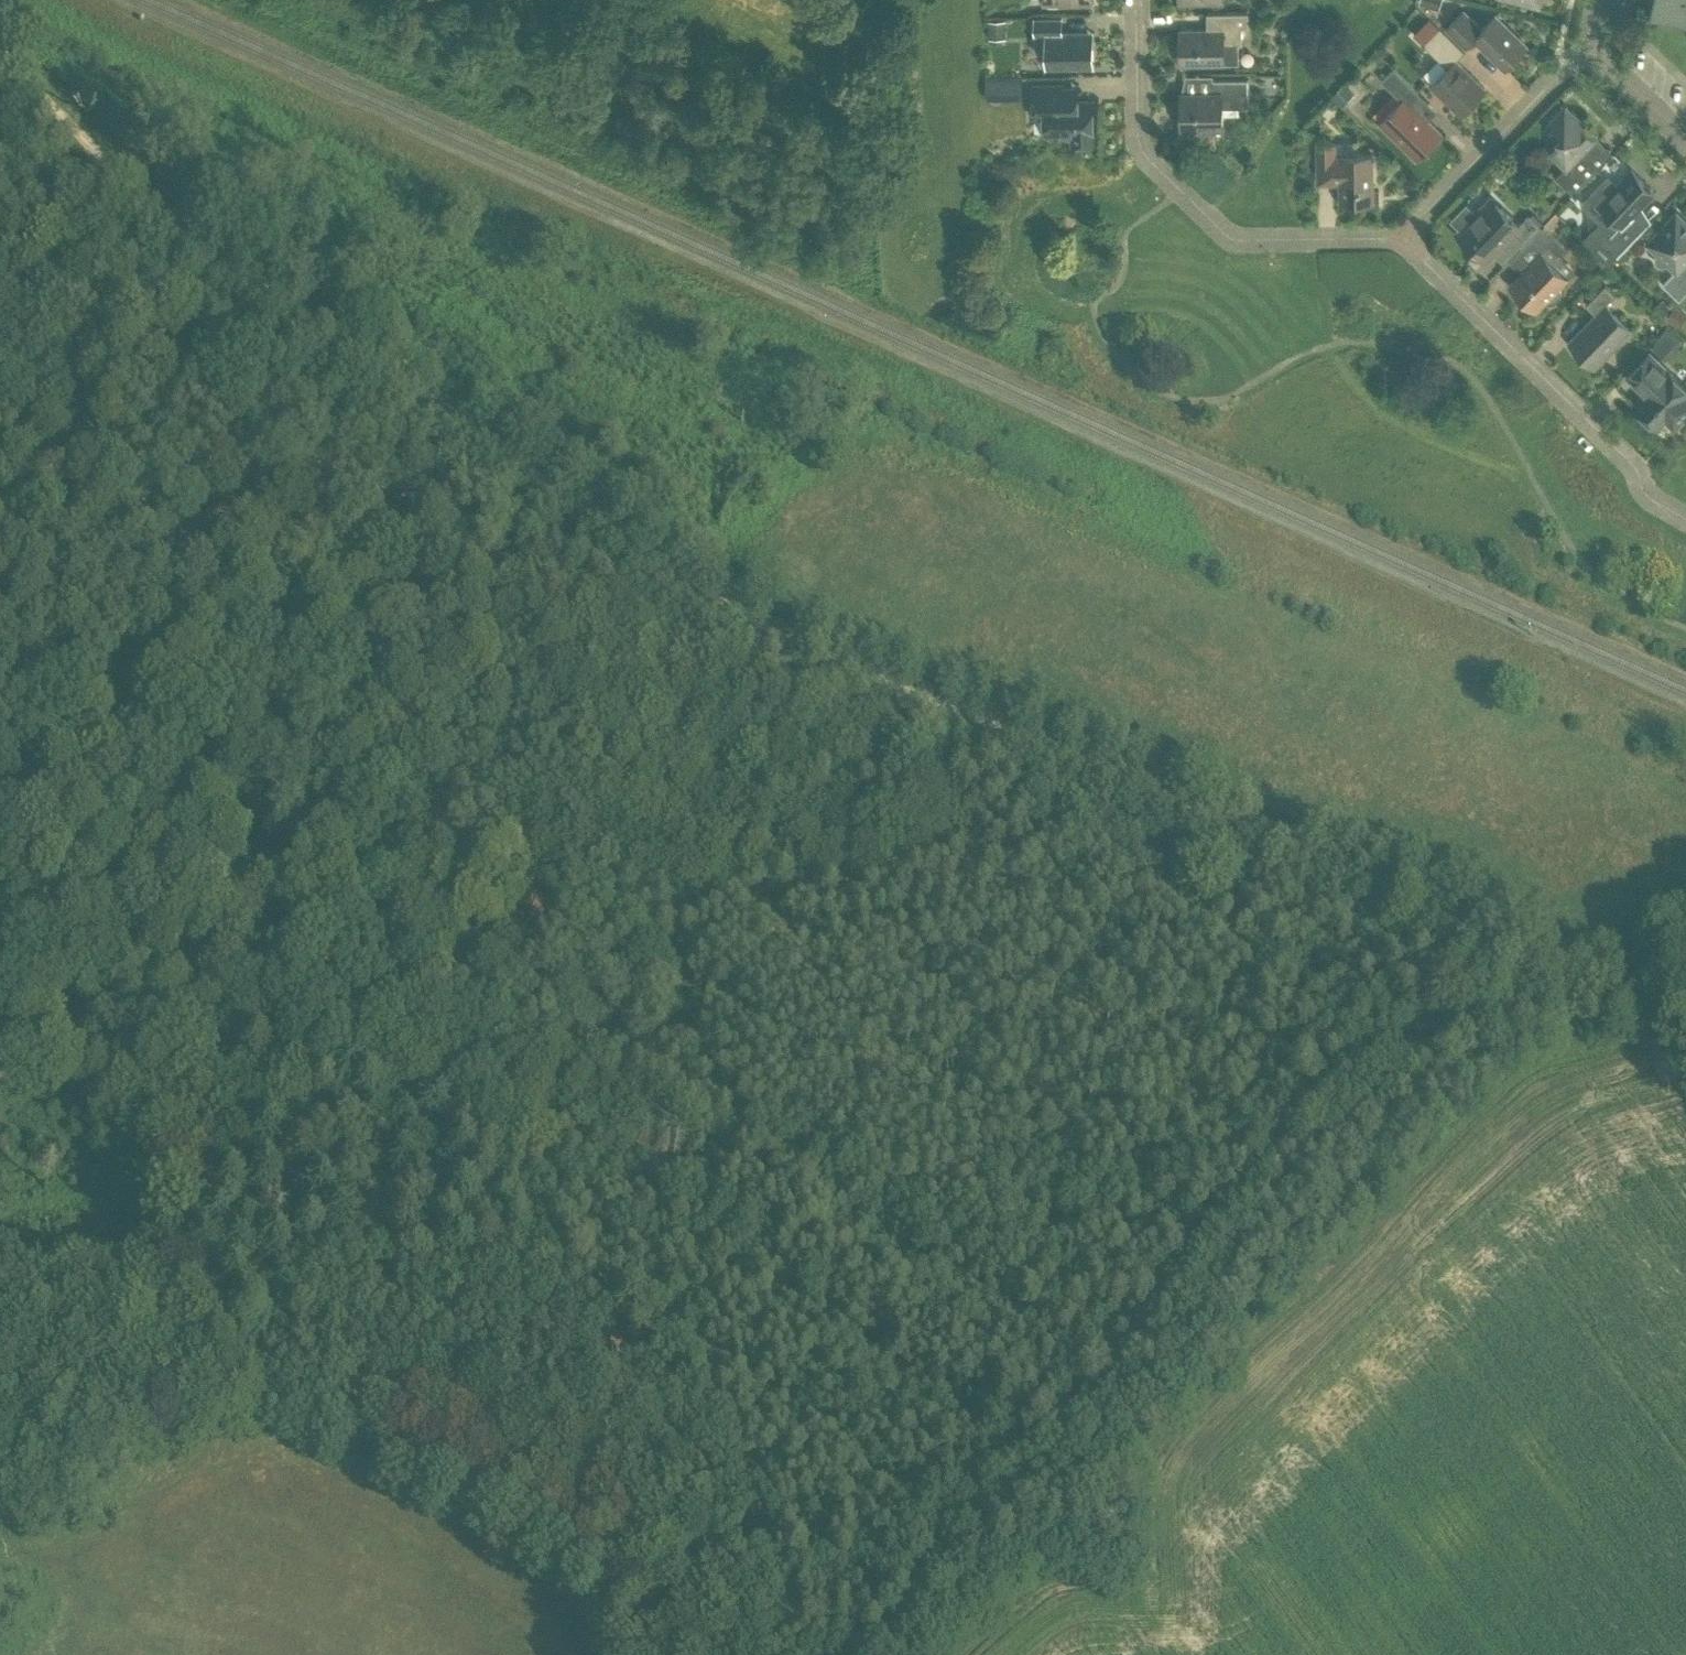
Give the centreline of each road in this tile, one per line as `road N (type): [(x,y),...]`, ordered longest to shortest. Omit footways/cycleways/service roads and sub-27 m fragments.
road 1 (track): [(1639,987),(727,621),(187,242),(43,97)]
road 2 (track): [(1258,1178),(1157,1316),(1109,1411),(998,1480),(900,1626),(863,1654)]
road 3 (residential): [(1404,238),(1243,239),(1223,233),(1143,154),(1136,0)]
road 4 (track): [(1639,987),(1592,1008),(1463,1033),(1358,1072),(1302,1117),(1258,1178)]
road 5 (residential): [(1685,523),(1651,503),(1629,470),(1404,238)]
road 6 (residential): [(1404,238),(1591,46)]
road 7 (residential): [(1591,46),(1685,141)]

